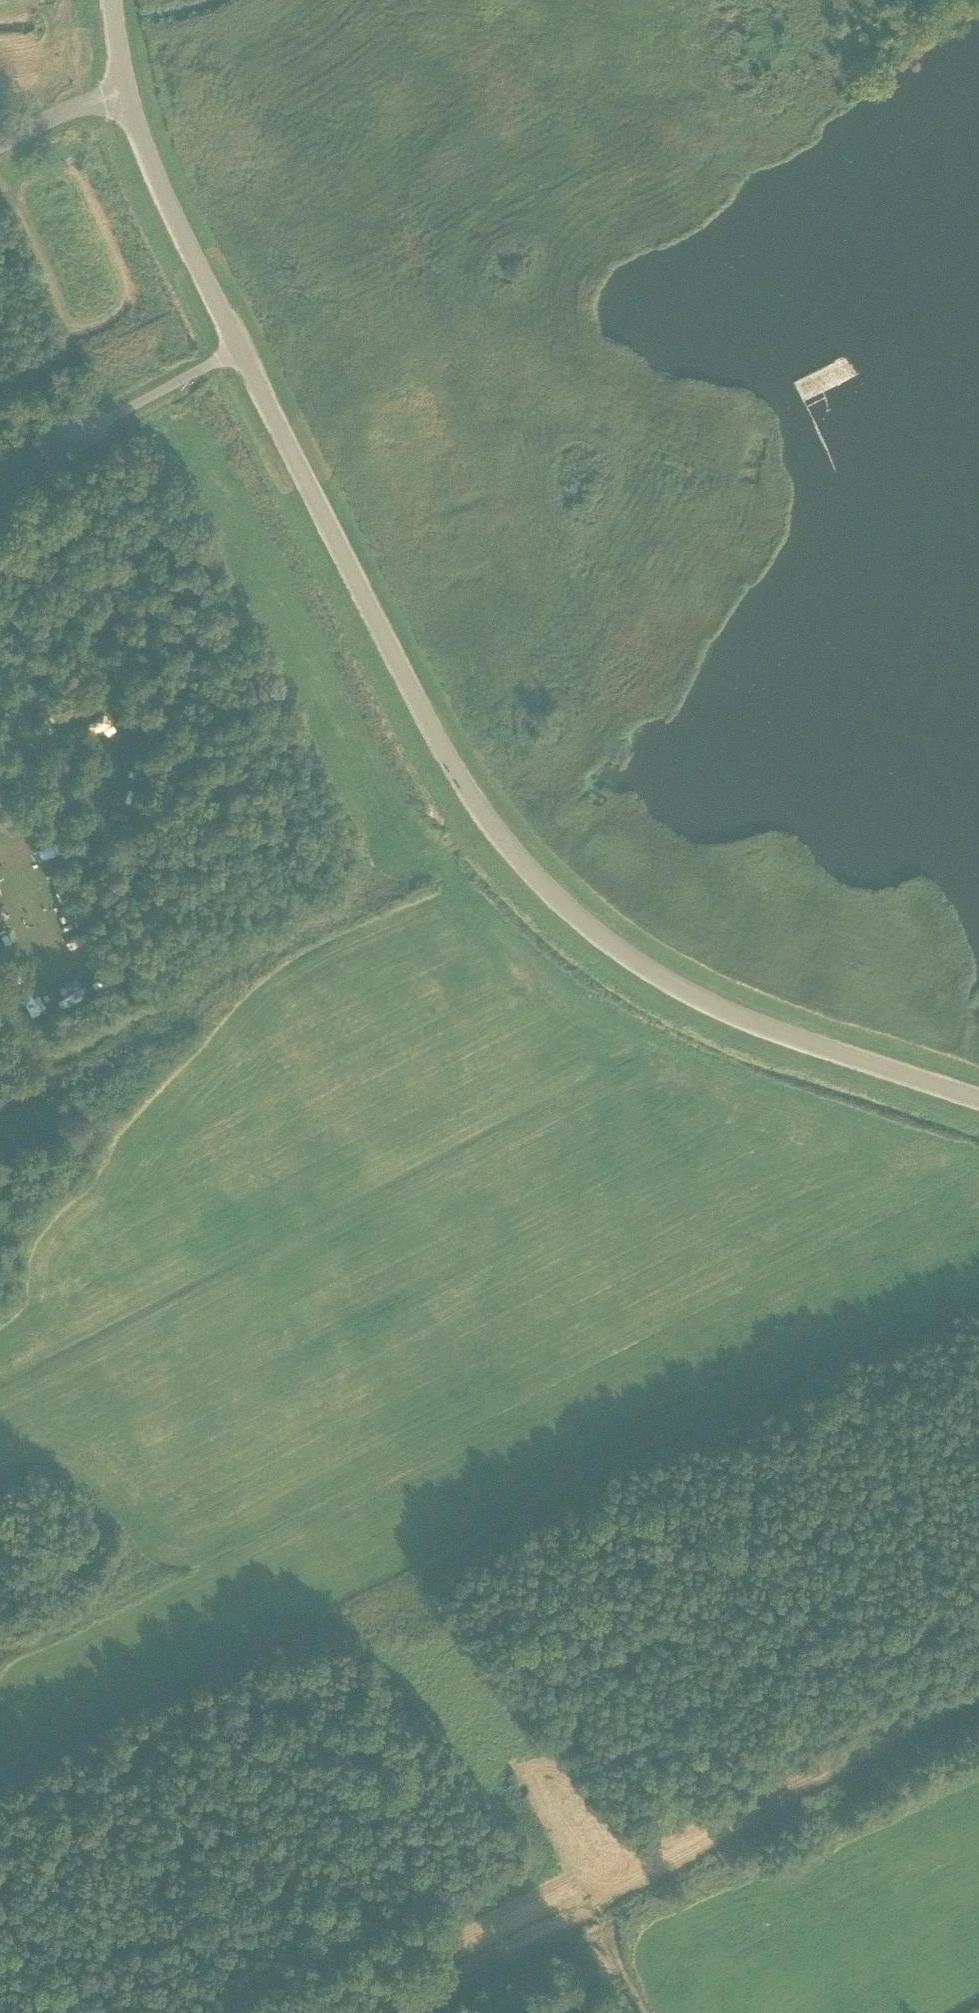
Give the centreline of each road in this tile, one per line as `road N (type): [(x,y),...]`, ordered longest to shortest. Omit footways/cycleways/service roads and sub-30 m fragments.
road 1 (tertiary): [(978,1100),(754,1024),(628,962),(557,903),(496,835),(429,731),(183,237),(122,82),(113,0)]

